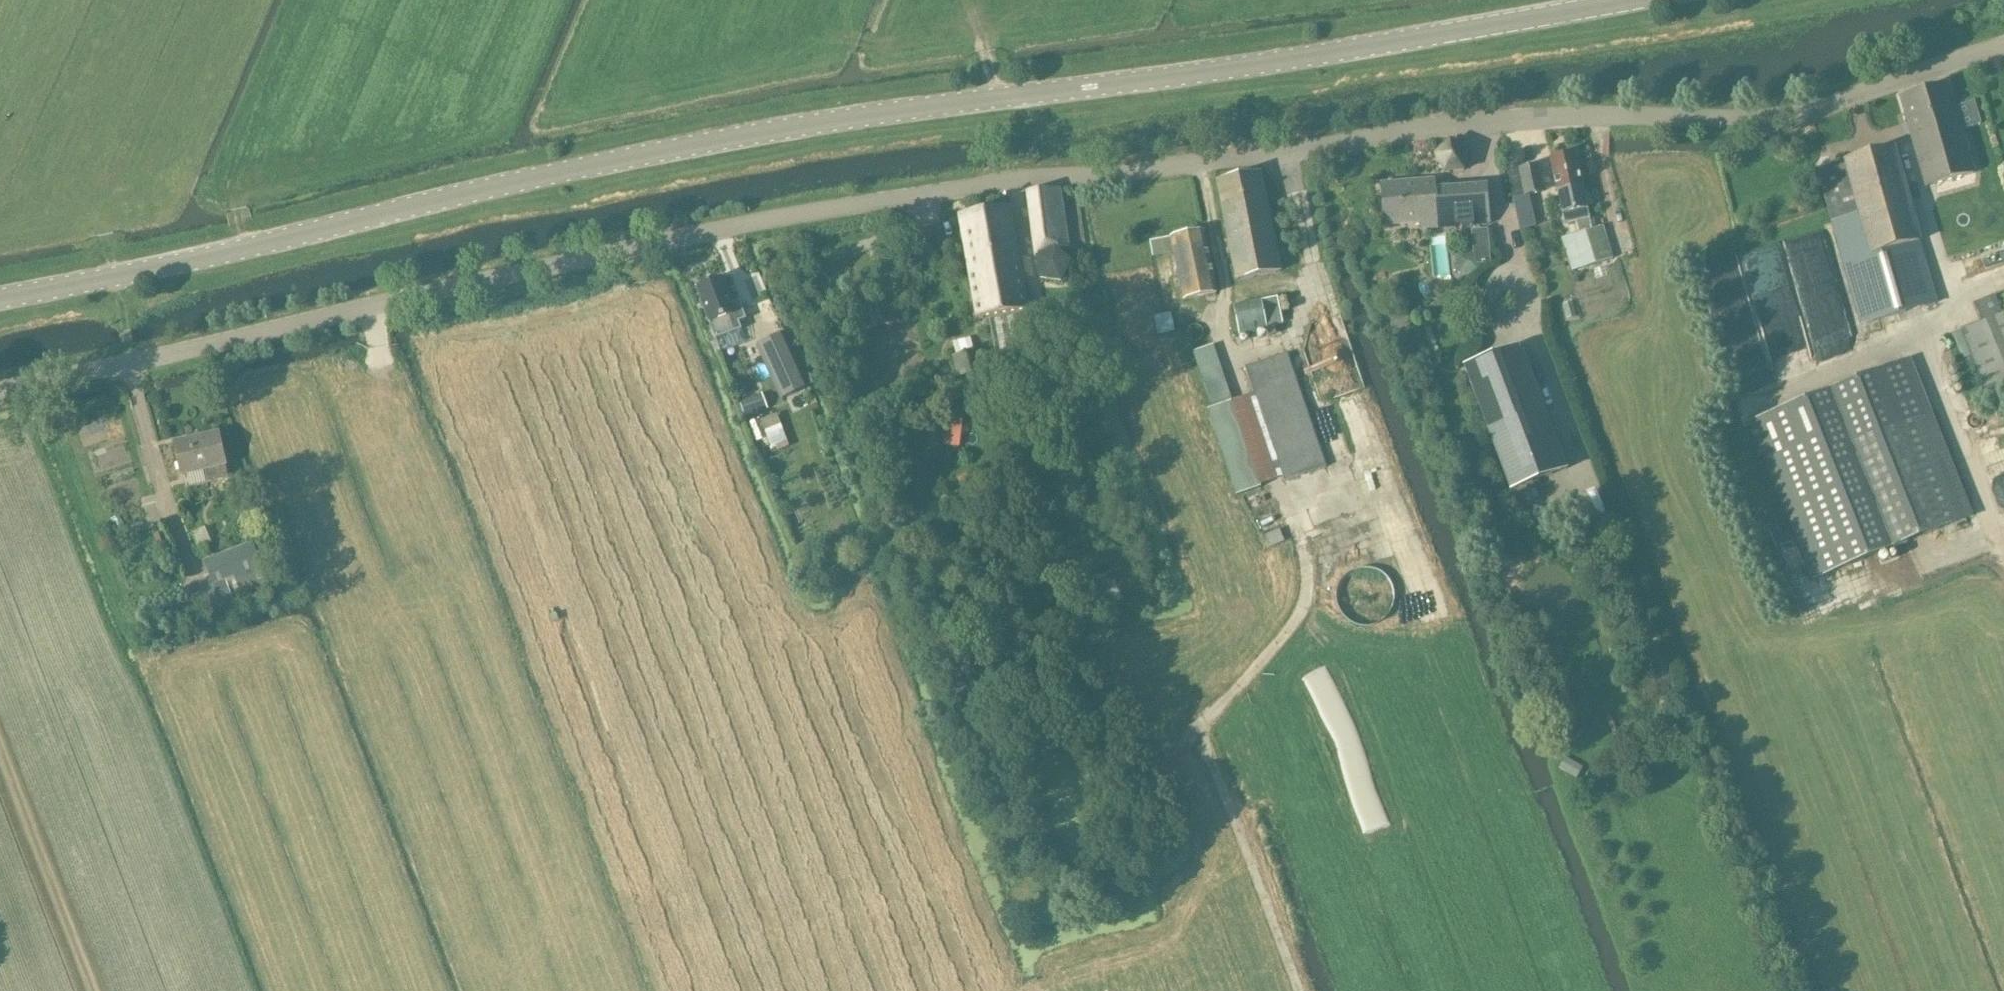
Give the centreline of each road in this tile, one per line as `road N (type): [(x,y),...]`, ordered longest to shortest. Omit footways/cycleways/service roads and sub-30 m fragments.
road 1 (unclassified): [(0,390),(732,226),(1480,122),(1798,113),(2003,46)]
road 2 (tertiary): [(1630,0),(759,133),(0,298)]
road 3 (track): [(1196,162),(1233,354),(1307,334),(1347,464),(1311,547),(1297,618),(1212,716),(1312,990)]
road 4 (track): [(421,446),(374,305)]
road 5 (track): [(685,372),(650,278),(629,249)]

